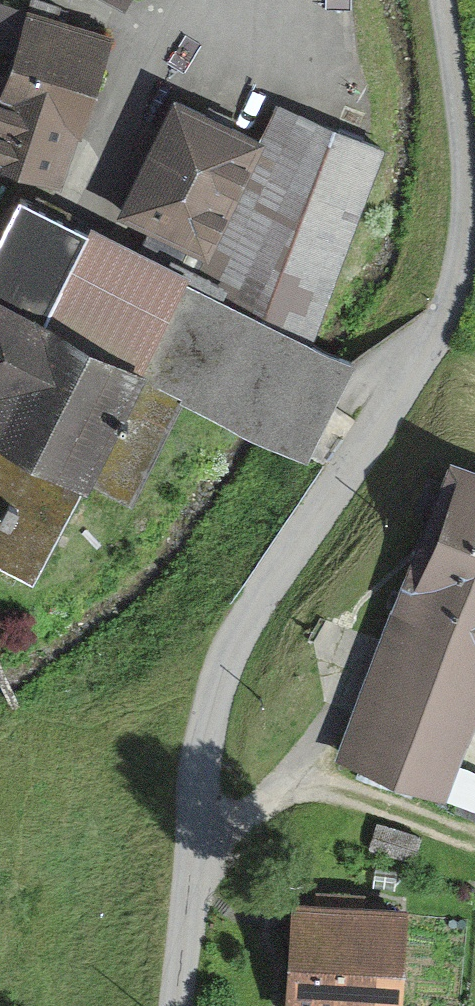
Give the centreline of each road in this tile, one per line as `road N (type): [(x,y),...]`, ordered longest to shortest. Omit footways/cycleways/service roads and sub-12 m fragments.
road 1 (unclassified): [(446,0),(465,125),(463,252),(419,353),(230,648),(201,723),(168,1005)]

